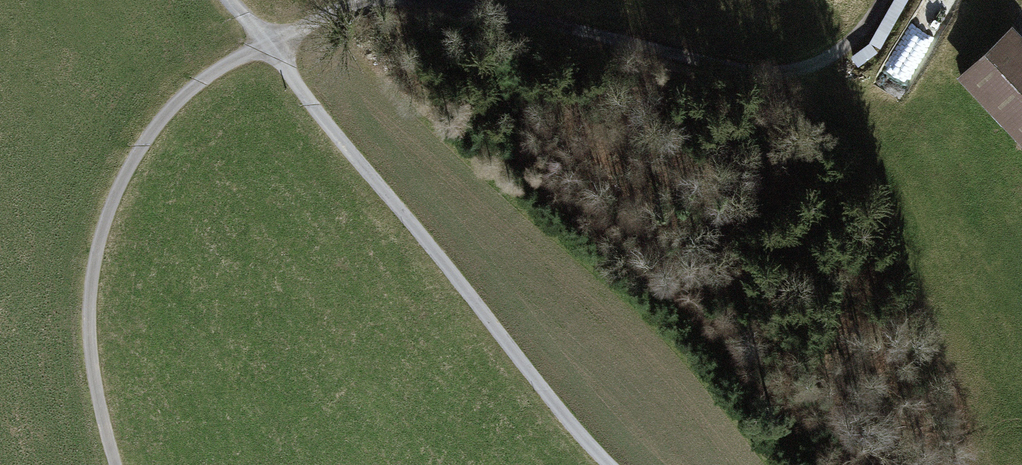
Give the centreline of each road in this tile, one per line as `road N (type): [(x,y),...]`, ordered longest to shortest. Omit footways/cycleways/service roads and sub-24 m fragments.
road 1 (track): [(611,464),(265,44)]
road 2 (track): [(265,44),(211,74),(173,107),(116,195),(98,248),(89,332),(115,464)]
road 3 (track): [(878,0),(852,44),(810,68),(751,72),(470,0)]
road 4 (track): [(438,0),(359,12),(265,44)]

